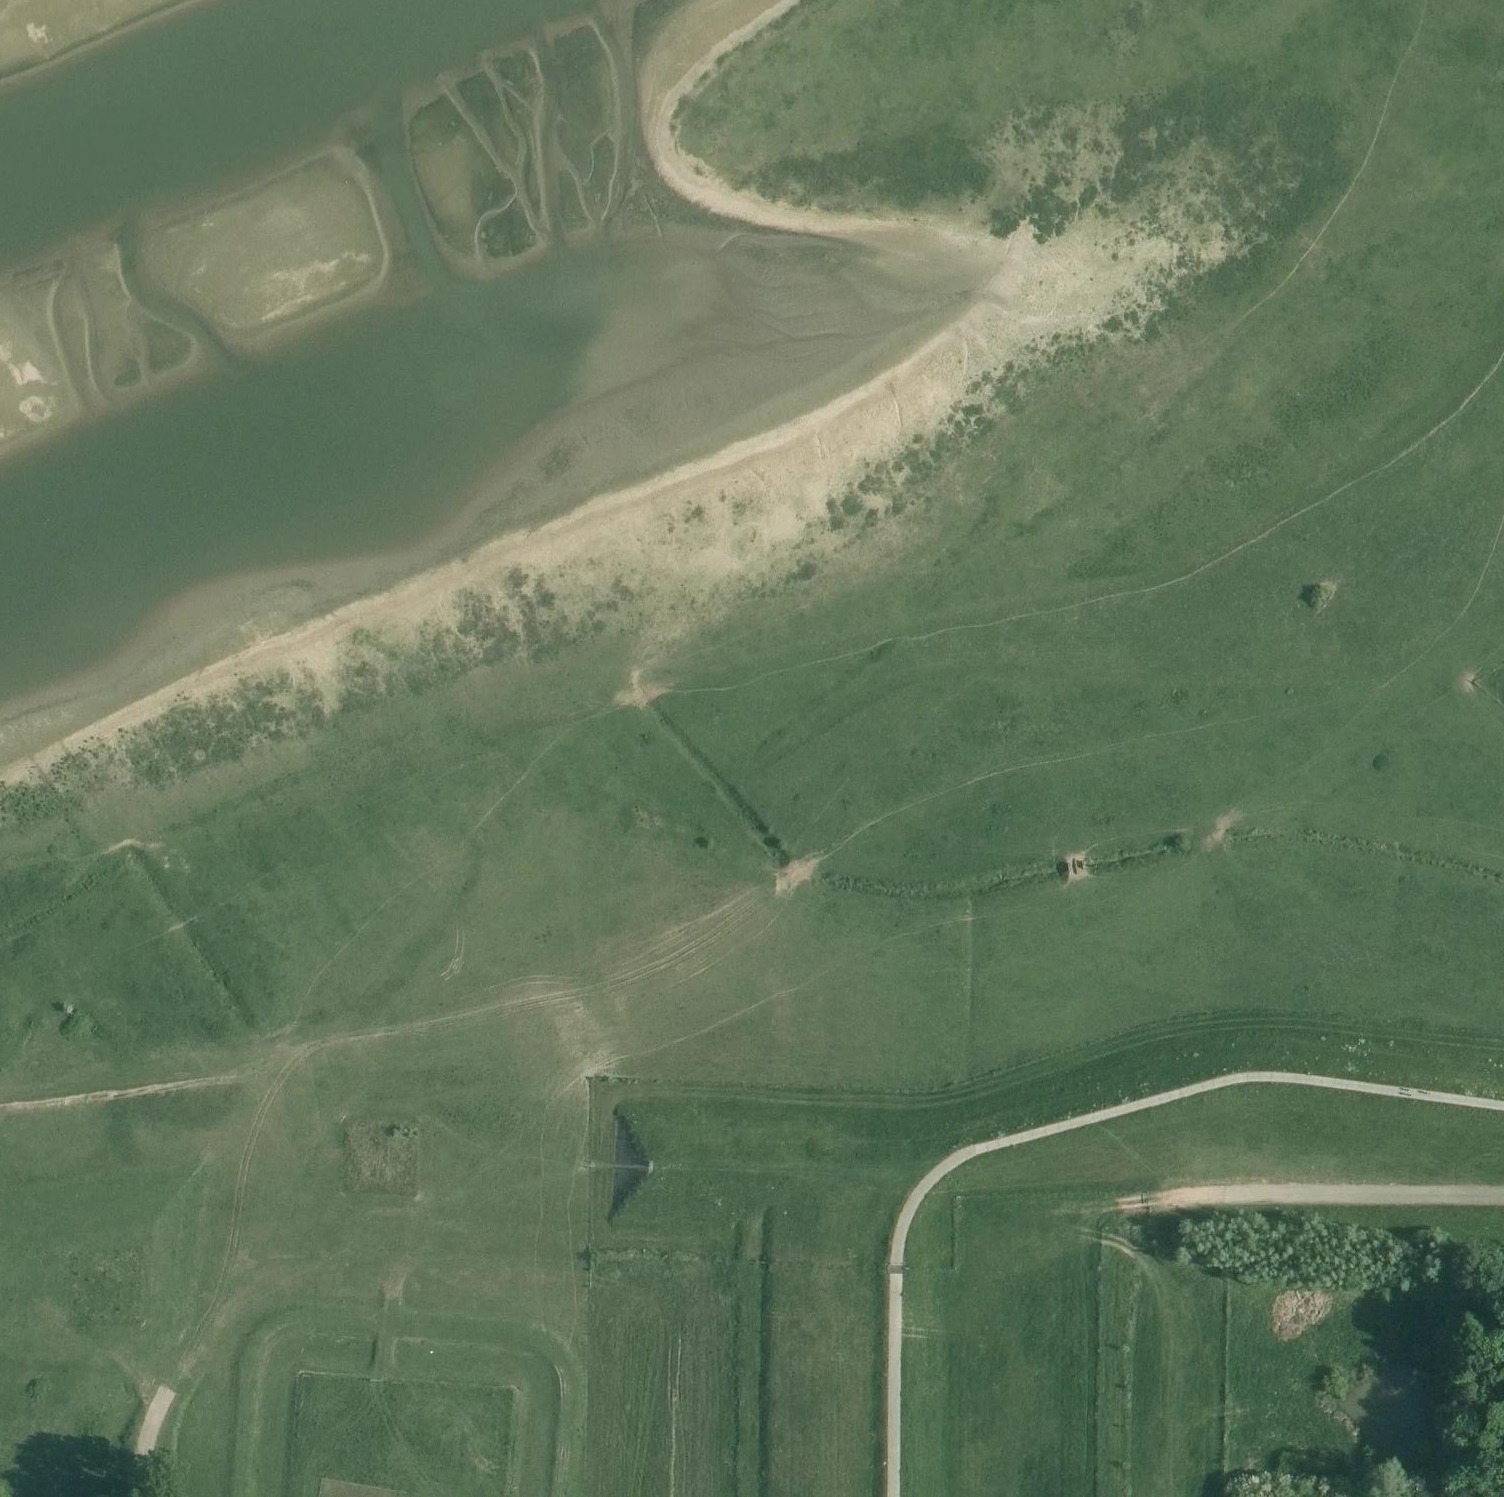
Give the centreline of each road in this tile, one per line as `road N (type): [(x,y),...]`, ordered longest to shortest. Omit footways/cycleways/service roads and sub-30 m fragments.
road 1 (unclassified): [(1150,1203),(1503,1197)]

